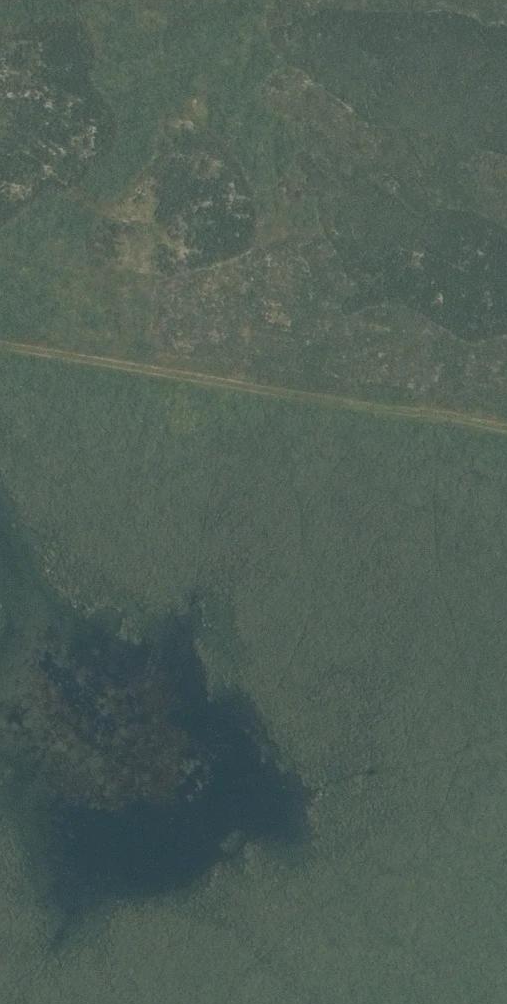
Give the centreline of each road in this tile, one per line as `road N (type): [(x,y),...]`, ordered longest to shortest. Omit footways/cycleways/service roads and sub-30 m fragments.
road 1 (track): [(0,338),(506,423)]

